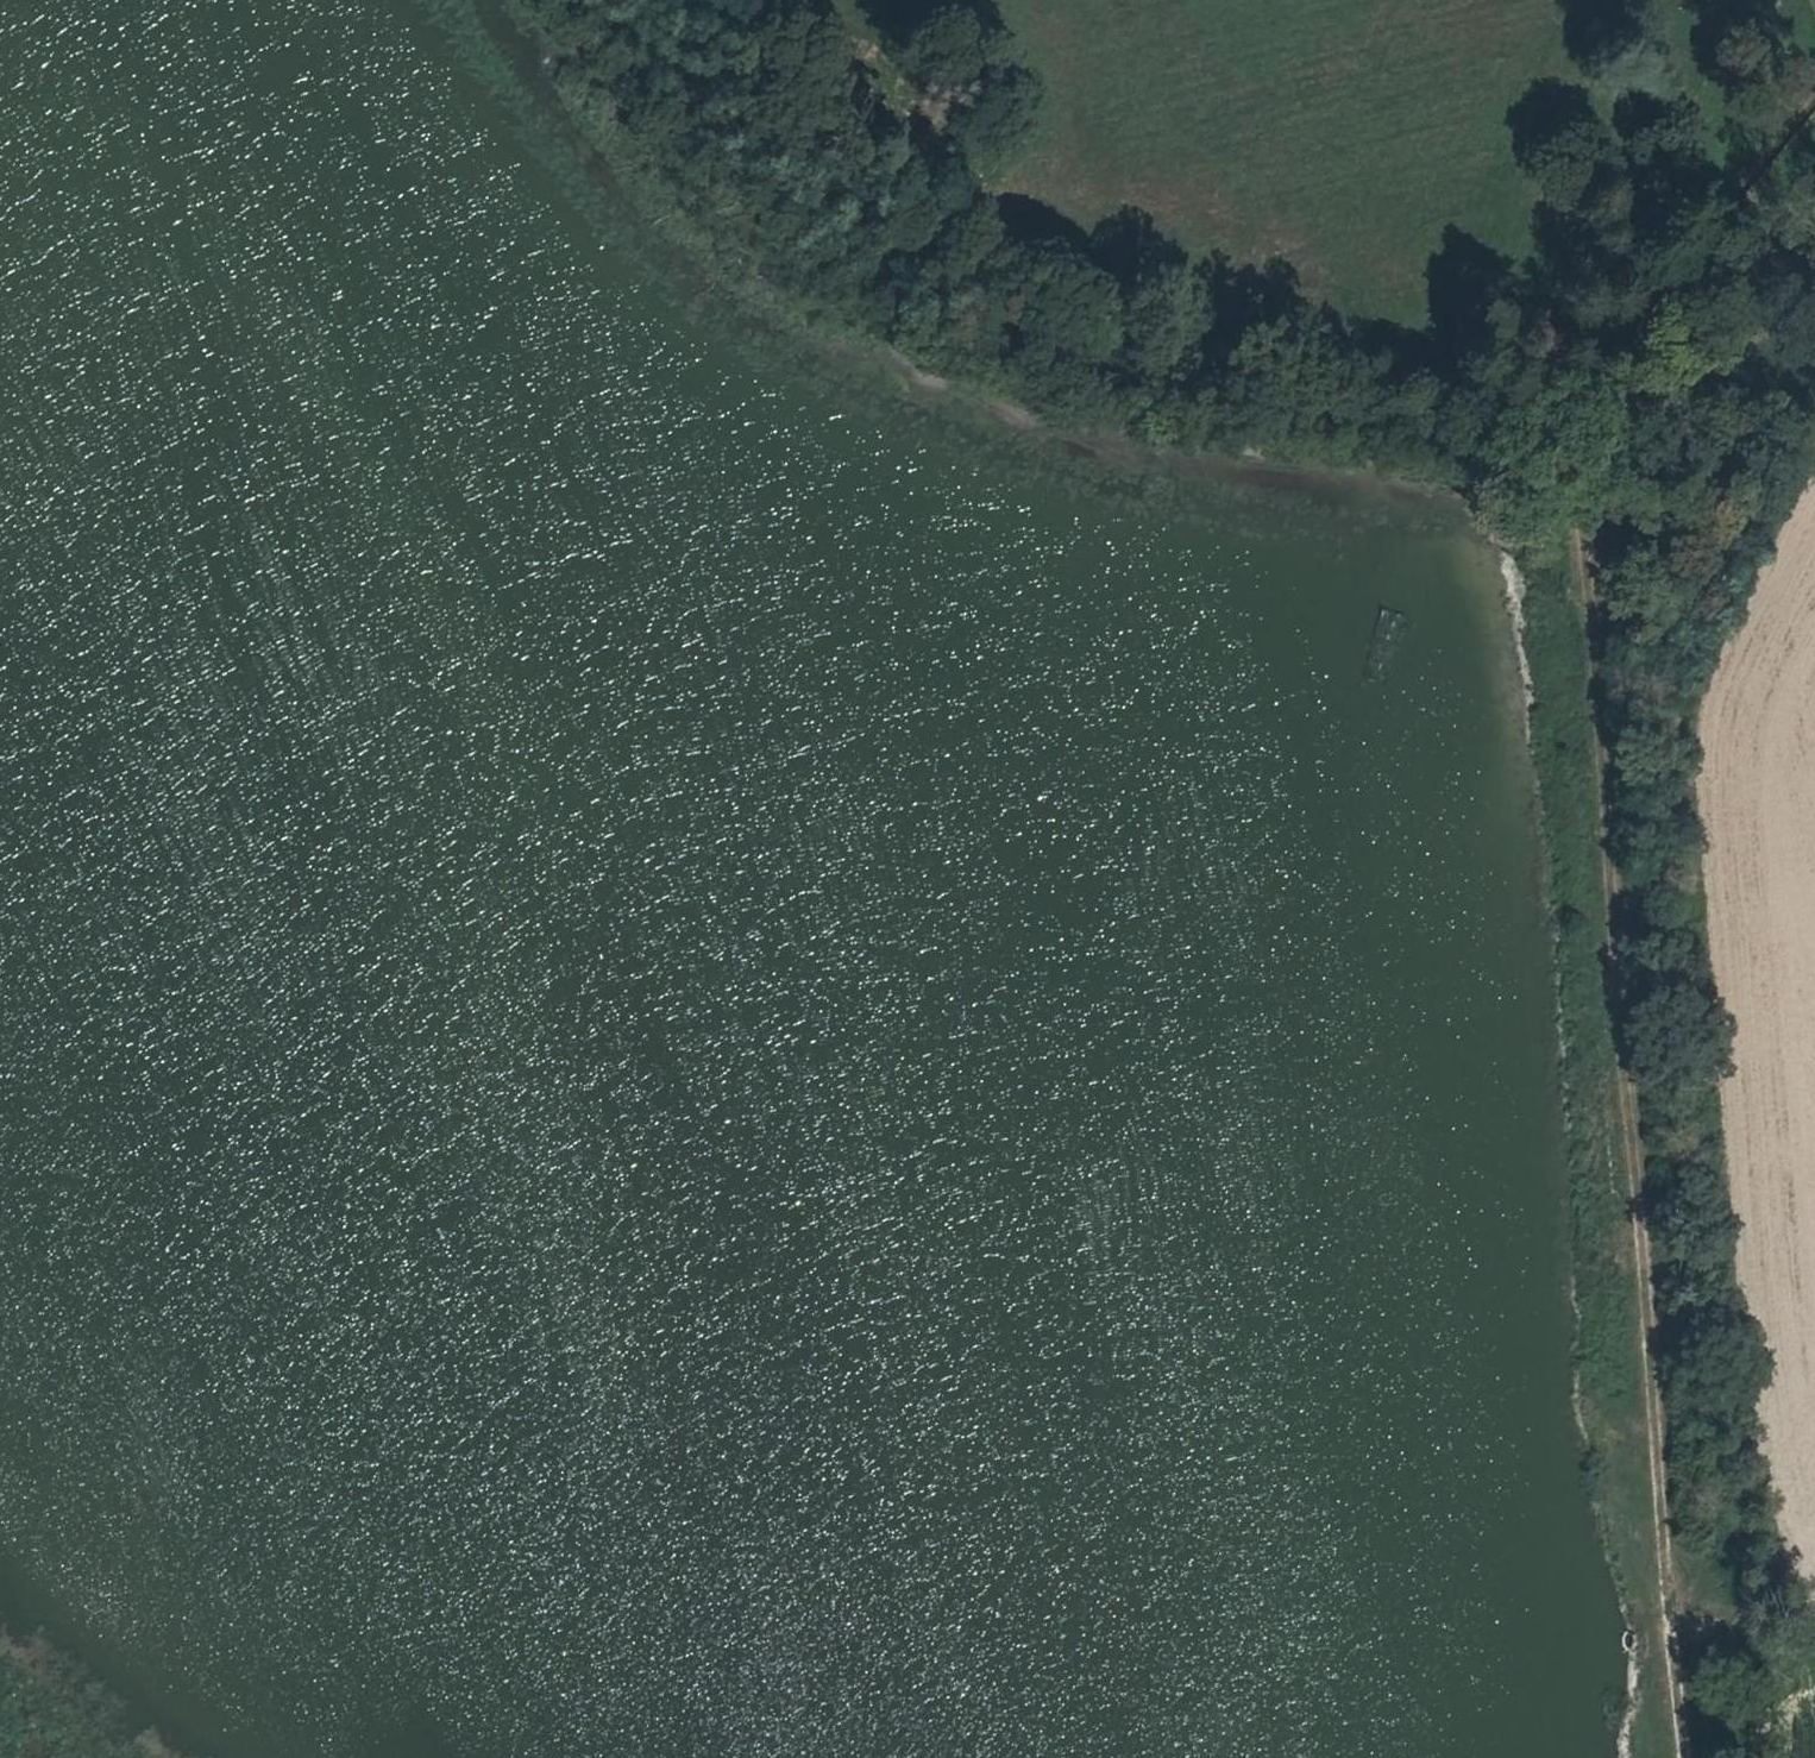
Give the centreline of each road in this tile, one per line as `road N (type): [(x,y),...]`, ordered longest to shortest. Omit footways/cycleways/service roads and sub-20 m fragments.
road 1 (track): [(1679,1757),(1577,478)]

